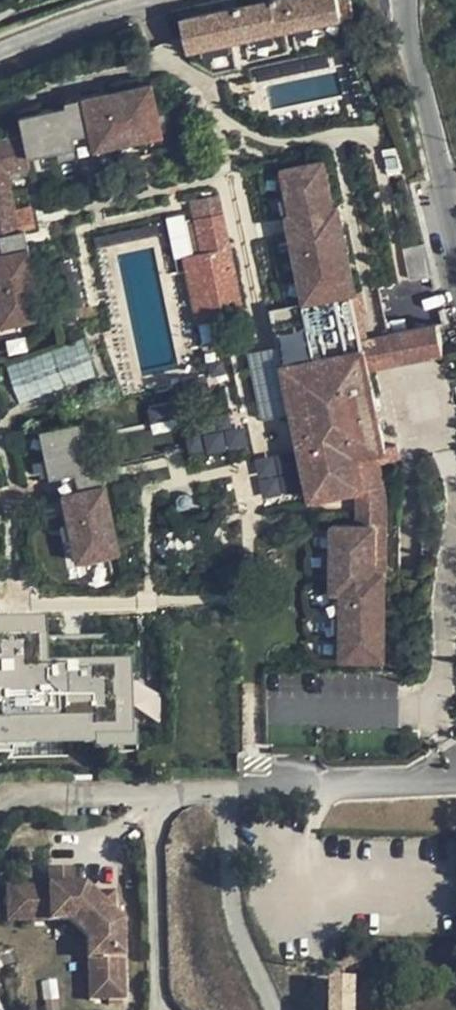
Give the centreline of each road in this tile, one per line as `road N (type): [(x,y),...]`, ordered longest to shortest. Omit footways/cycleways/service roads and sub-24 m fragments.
road 1 (residential): [(153,793),(455,777)]
road 2 (residential): [(407,0),(455,236)]
road 3 (residential): [(153,793),(162,1009)]
road 4 (residential): [(0,806),(19,794),(153,793)]
road 5 (residential): [(0,40),(115,0)]

